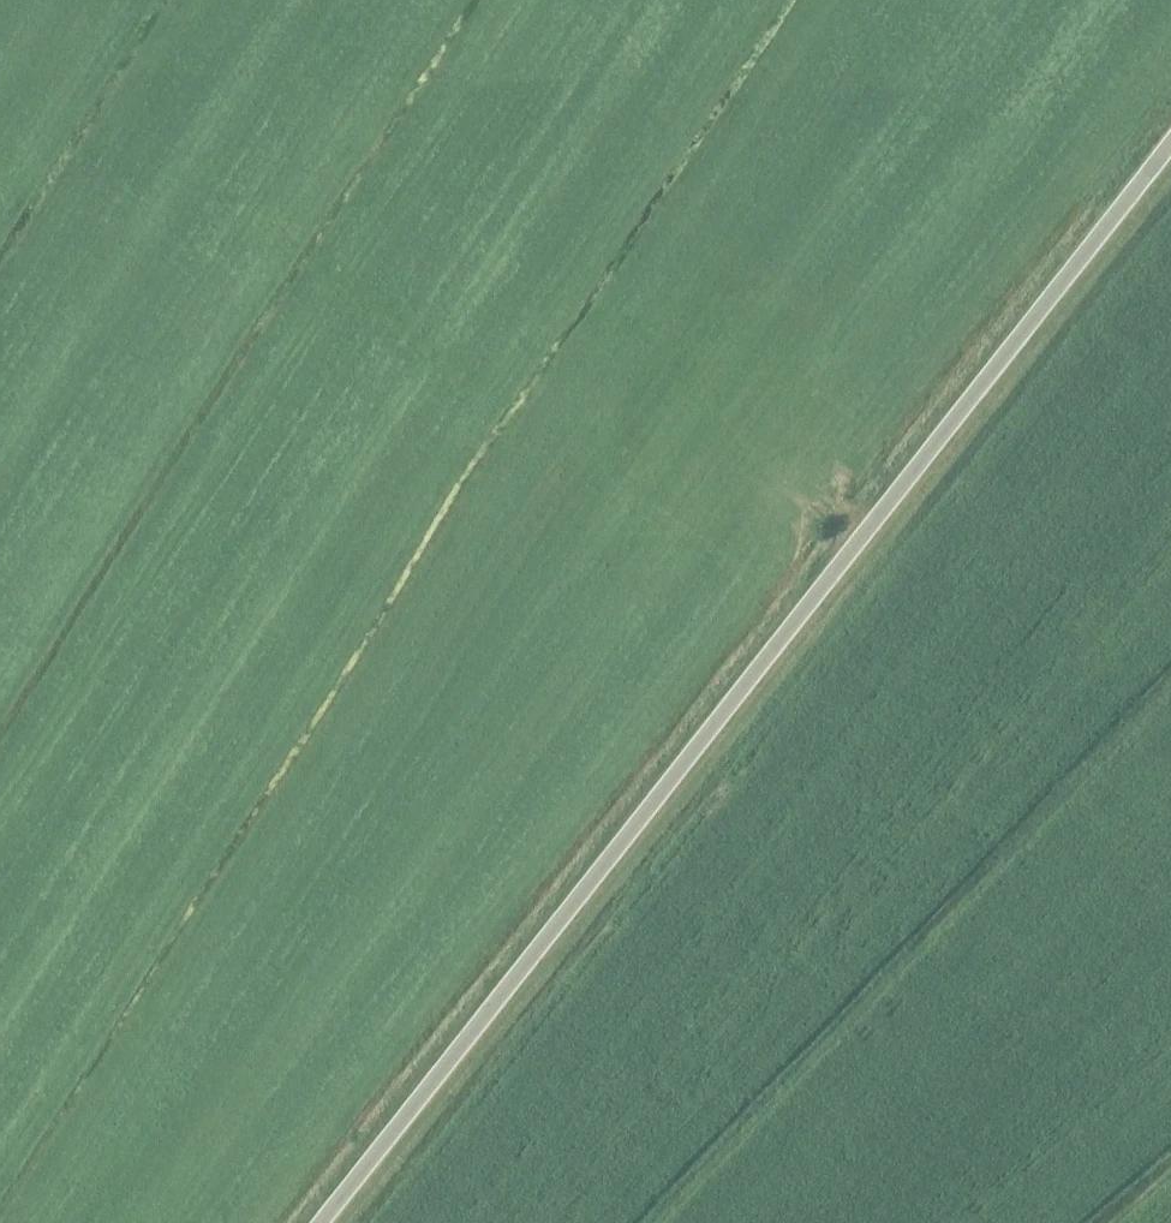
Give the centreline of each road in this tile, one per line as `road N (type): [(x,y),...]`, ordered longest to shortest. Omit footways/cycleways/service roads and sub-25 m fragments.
road 1 (tertiary): [(320,1222),(1170,142)]

